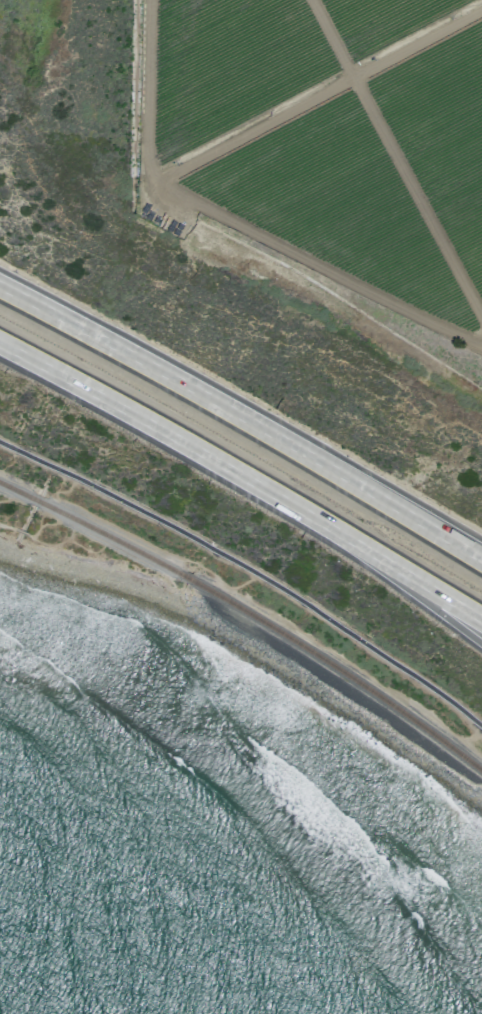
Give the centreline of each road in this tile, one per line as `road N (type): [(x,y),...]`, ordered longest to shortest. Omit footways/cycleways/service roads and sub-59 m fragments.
road 1 (motorway): [(481,561),(0,288)]
road 2 (track): [(481,344),(159,181),(148,153),(151,0)]
road 3 (motorway): [(0,342),(361,545)]
road 4 (track): [(311,0),(481,324)]
road 5 (track): [(159,181),(481,9)]
road 6 (motorway): [(361,545),(481,644)]
road 7 (motorway): [(361,545),(481,619)]

